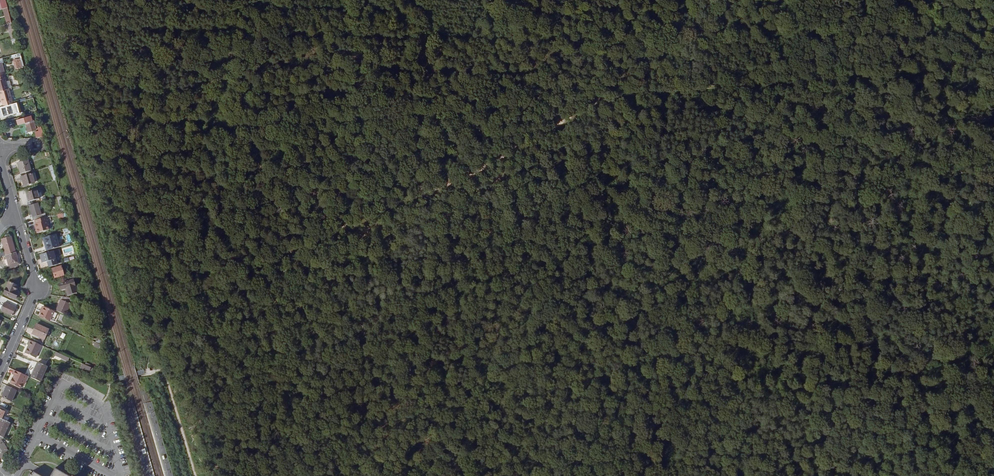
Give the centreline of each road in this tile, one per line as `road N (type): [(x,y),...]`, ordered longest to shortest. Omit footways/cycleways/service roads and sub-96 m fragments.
road 1 (residential): [(0,371),(38,289),(15,211)]
road 2 (track): [(147,373),(166,376),(195,475)]

